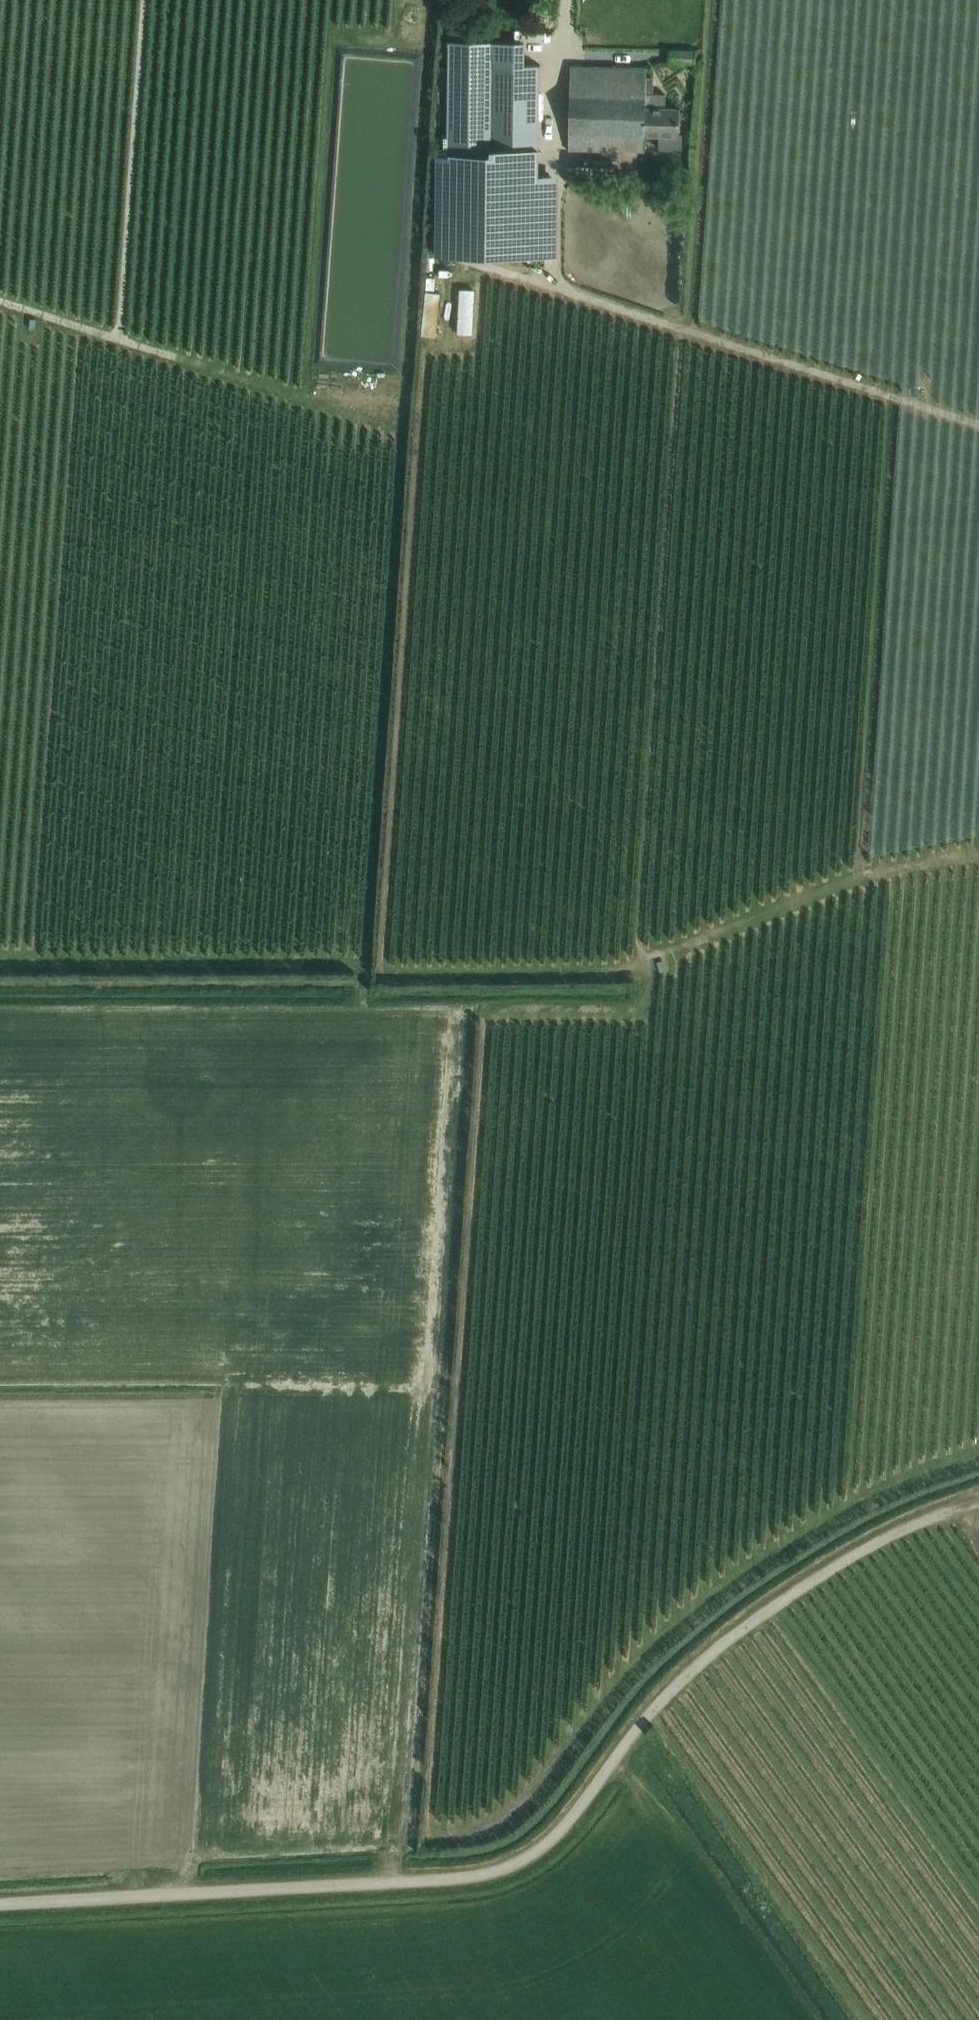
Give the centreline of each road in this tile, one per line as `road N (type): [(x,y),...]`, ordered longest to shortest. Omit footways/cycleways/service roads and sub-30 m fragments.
road 1 (unclassified): [(0,1904),(465,1878),(505,1868),(554,1840),(667,1685),(723,1633),(952,1498)]
road 2 (track): [(978,429),(561,293)]

